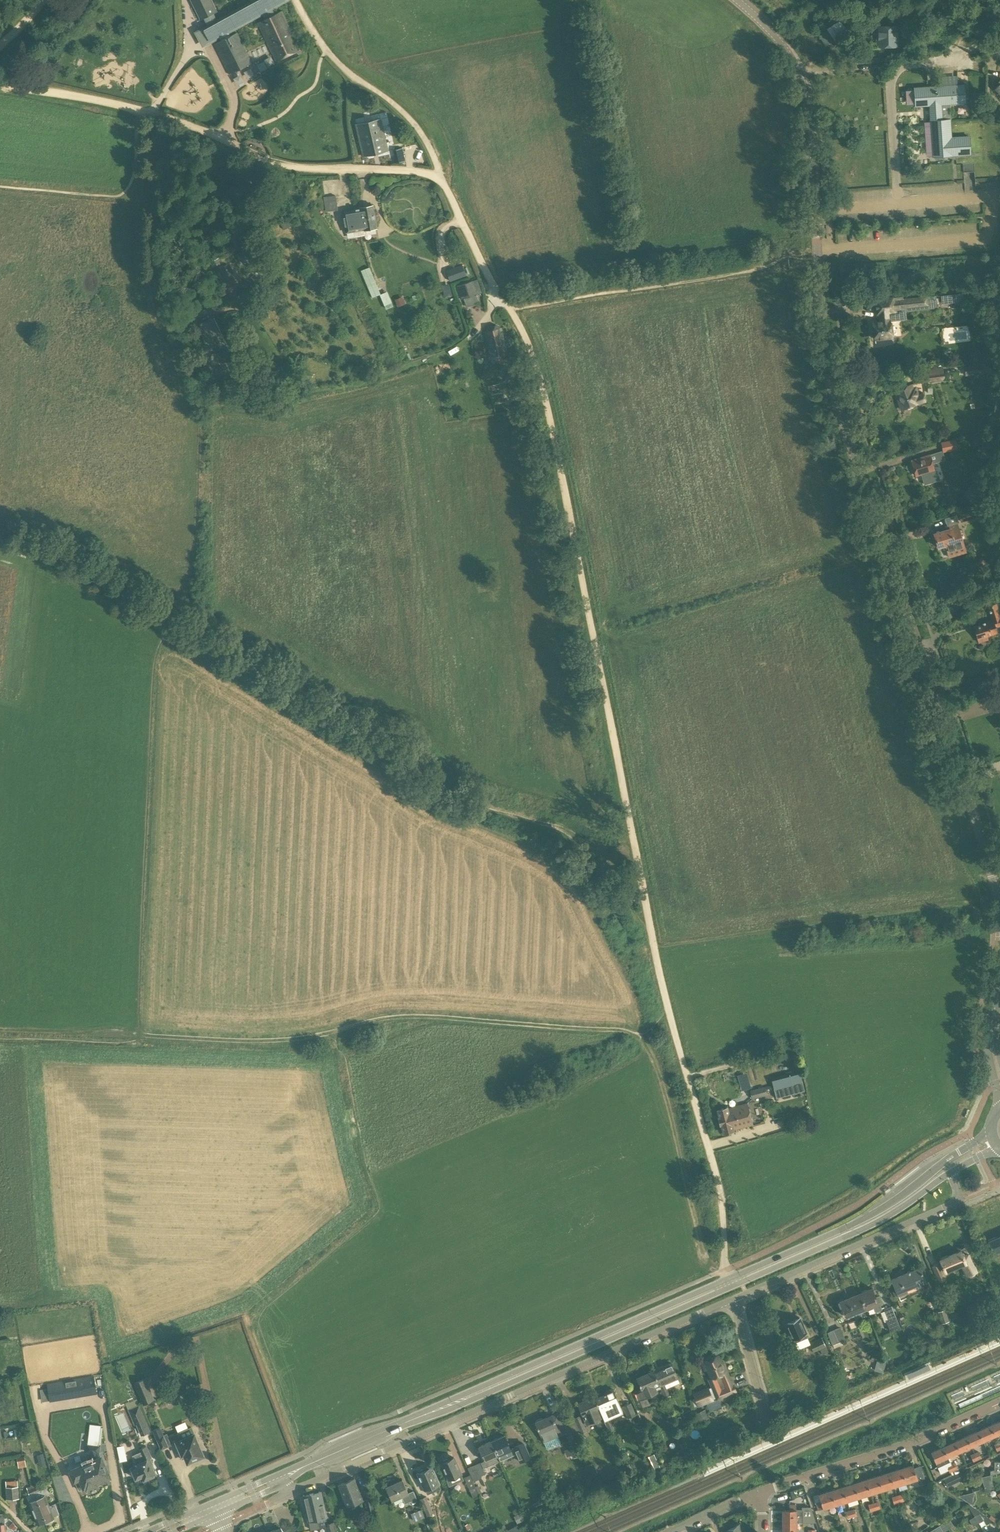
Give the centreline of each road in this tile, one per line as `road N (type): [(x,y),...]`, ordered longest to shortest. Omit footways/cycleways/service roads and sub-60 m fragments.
road 1 (track): [(654,949),(542,388),(525,335),(494,291),(443,180)]
road 2 (track): [(650,930),(607,863),(583,842),(446,788),(279,678),(95,571),(0,530)]
road 3 (unclassified): [(919,653),(830,378),(808,102),(779,40),(737,0)]
road 4 (secondary): [(284,1476),(825,1242)]
road 5 (track): [(726,1269),(717,1267),(702,1241),(670,1098),(643,1034),(425,1015),(326,1035)]
road 6 (residential): [(291,1492),(733,1299)]
road 7 (track): [(326,1035),(286,1040),(0,1028)]
road 8 (unclassified): [(999,906),(919,653)]
road 9 (residential): [(761,1490),(999,1403)]
road 10 (track): [(152,111),(159,311),(171,327),(201,316)]
road 11 (residential): [(733,1299),(957,1200)]
road 12 (track): [(443,180),(405,169),(286,167),(219,137)]
road 13 (secondary): [(990,1131),(825,1242)]
road 14 (track): [(443,180),(405,114),(327,51)]
road 15 (secondary): [(825,1242),(896,1210),(953,1169)]
road 16 (track): [(141,109),(0,80)]
road 17 (residential): [(763,1428),(733,1299)]
road 18 (unclassified): [(919,653),(999,561)]

